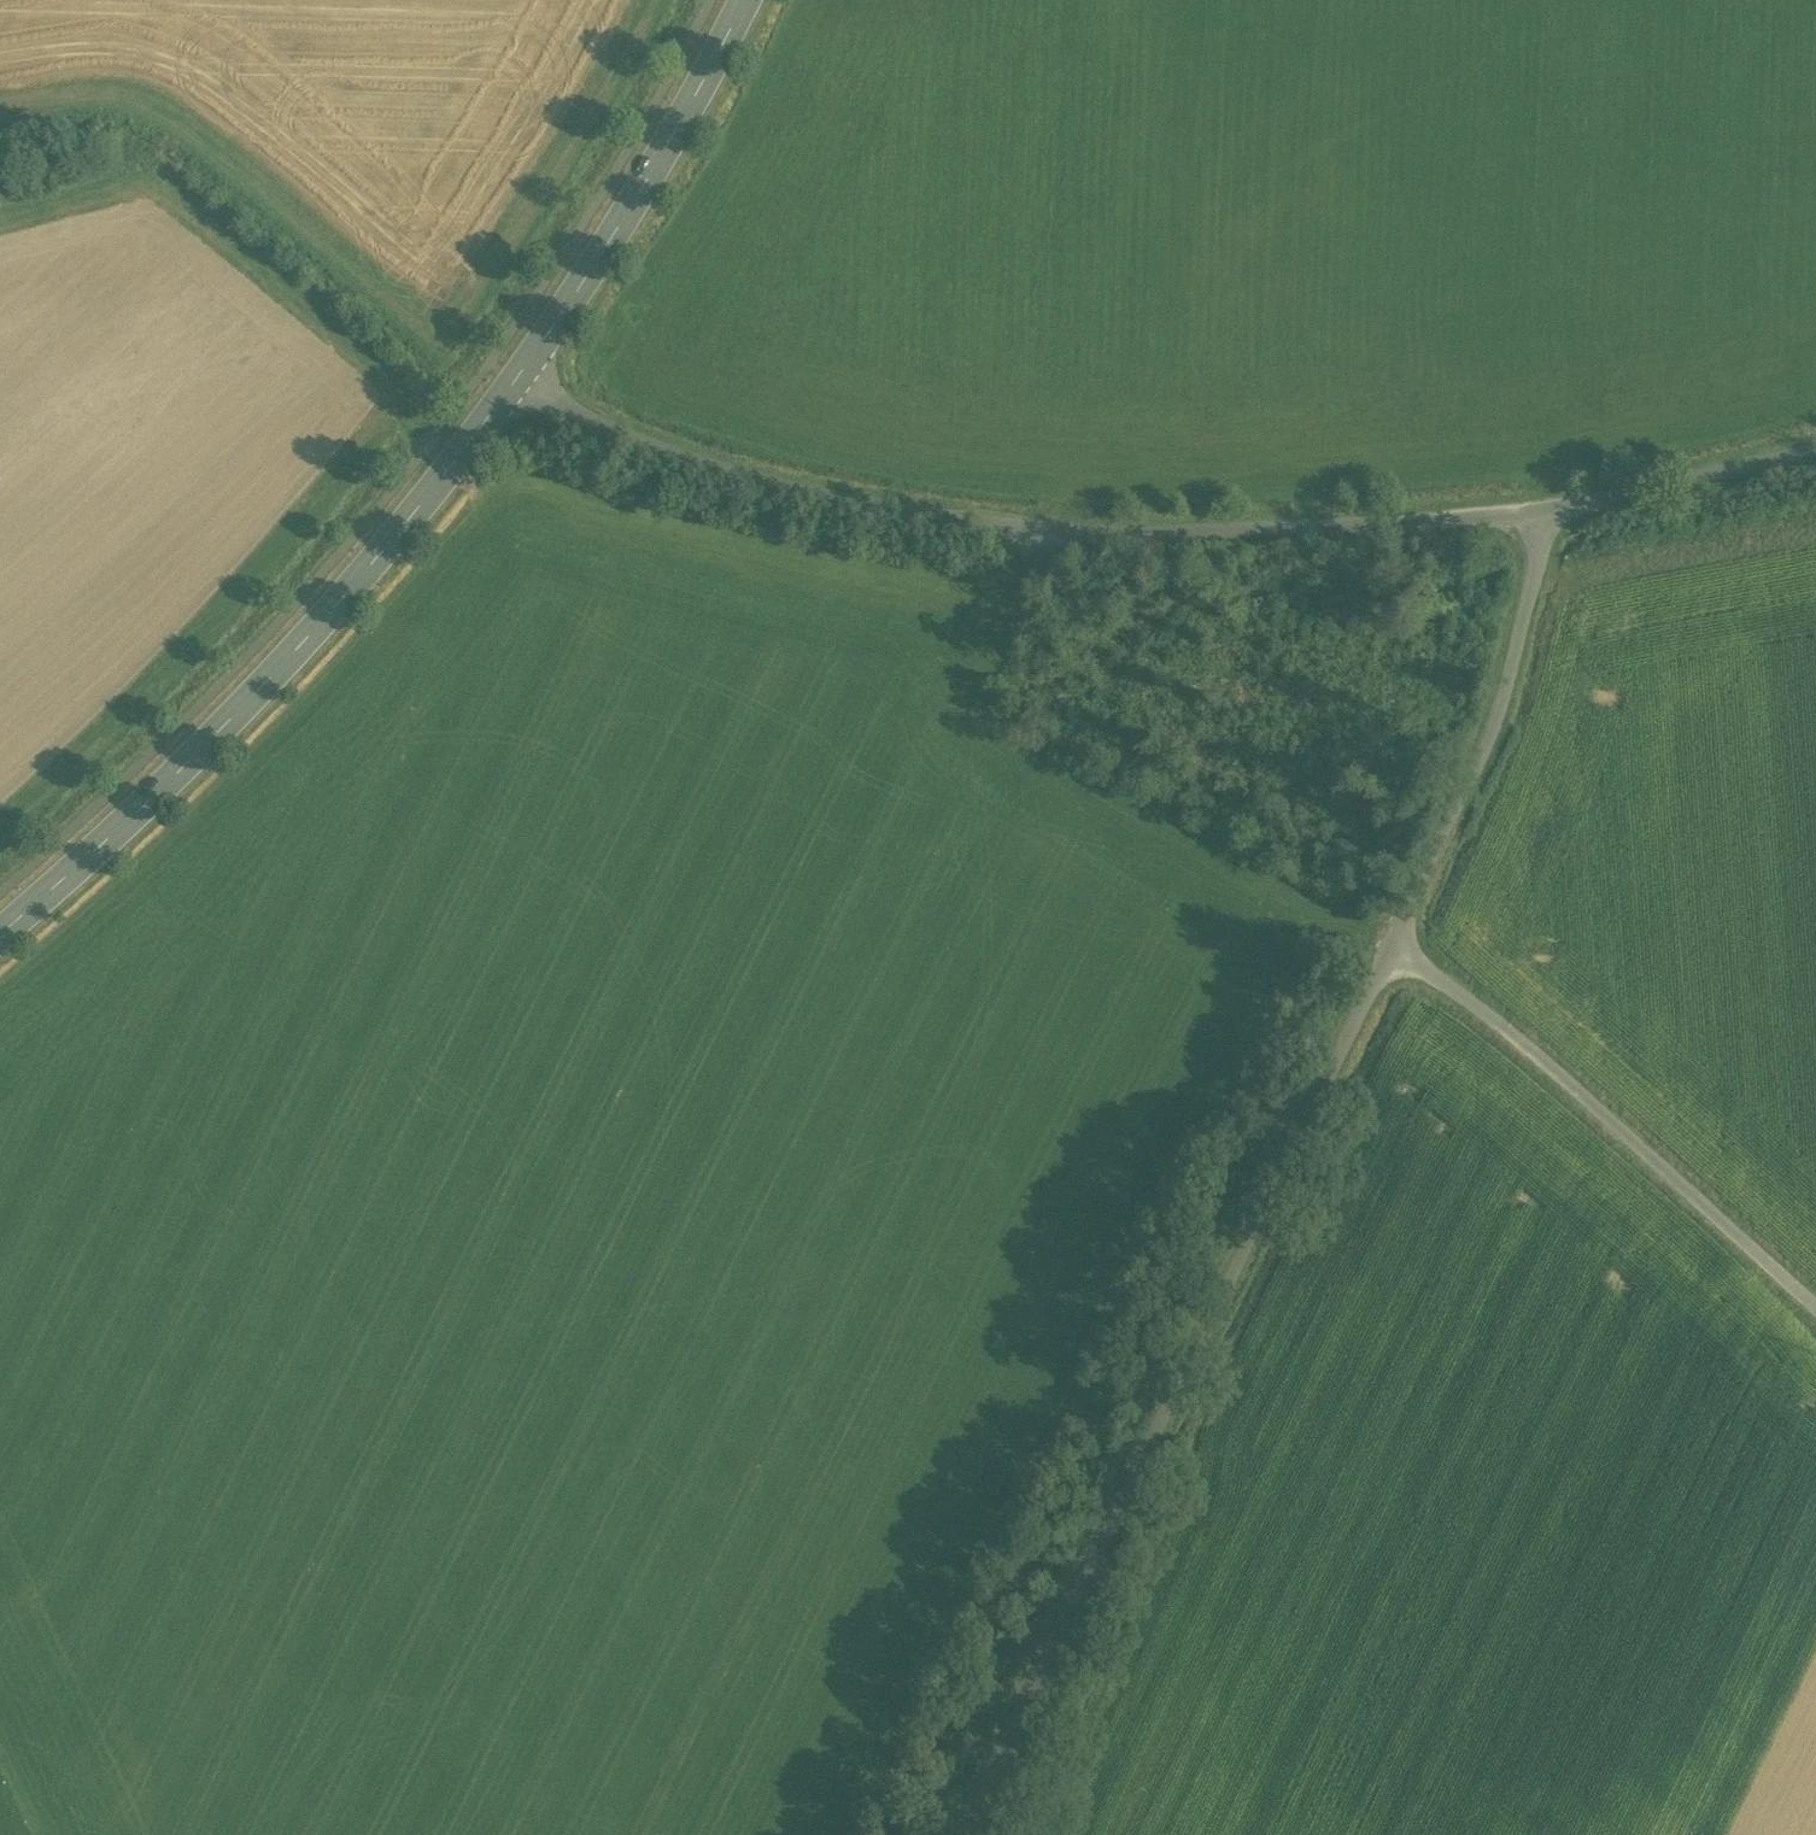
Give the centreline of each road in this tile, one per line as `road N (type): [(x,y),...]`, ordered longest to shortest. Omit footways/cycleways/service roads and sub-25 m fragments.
road 1 (unclassified): [(511,386),(735,474),(1087,531),(1535,516)]
road 2 (residential): [(955,1834),(1395,947)]
road 3 (tertiary): [(0,934),(295,650),(511,386)]
road 4 (unclassified): [(1815,1308),(1492,1019),(1395,947)]
road 5 (residential): [(1395,947),(1499,735),(1535,516)]
road 6 (tertiary): [(511,386),(642,187),(745,0)]
road 7 (unclassified): [(1535,516),(1815,453)]

